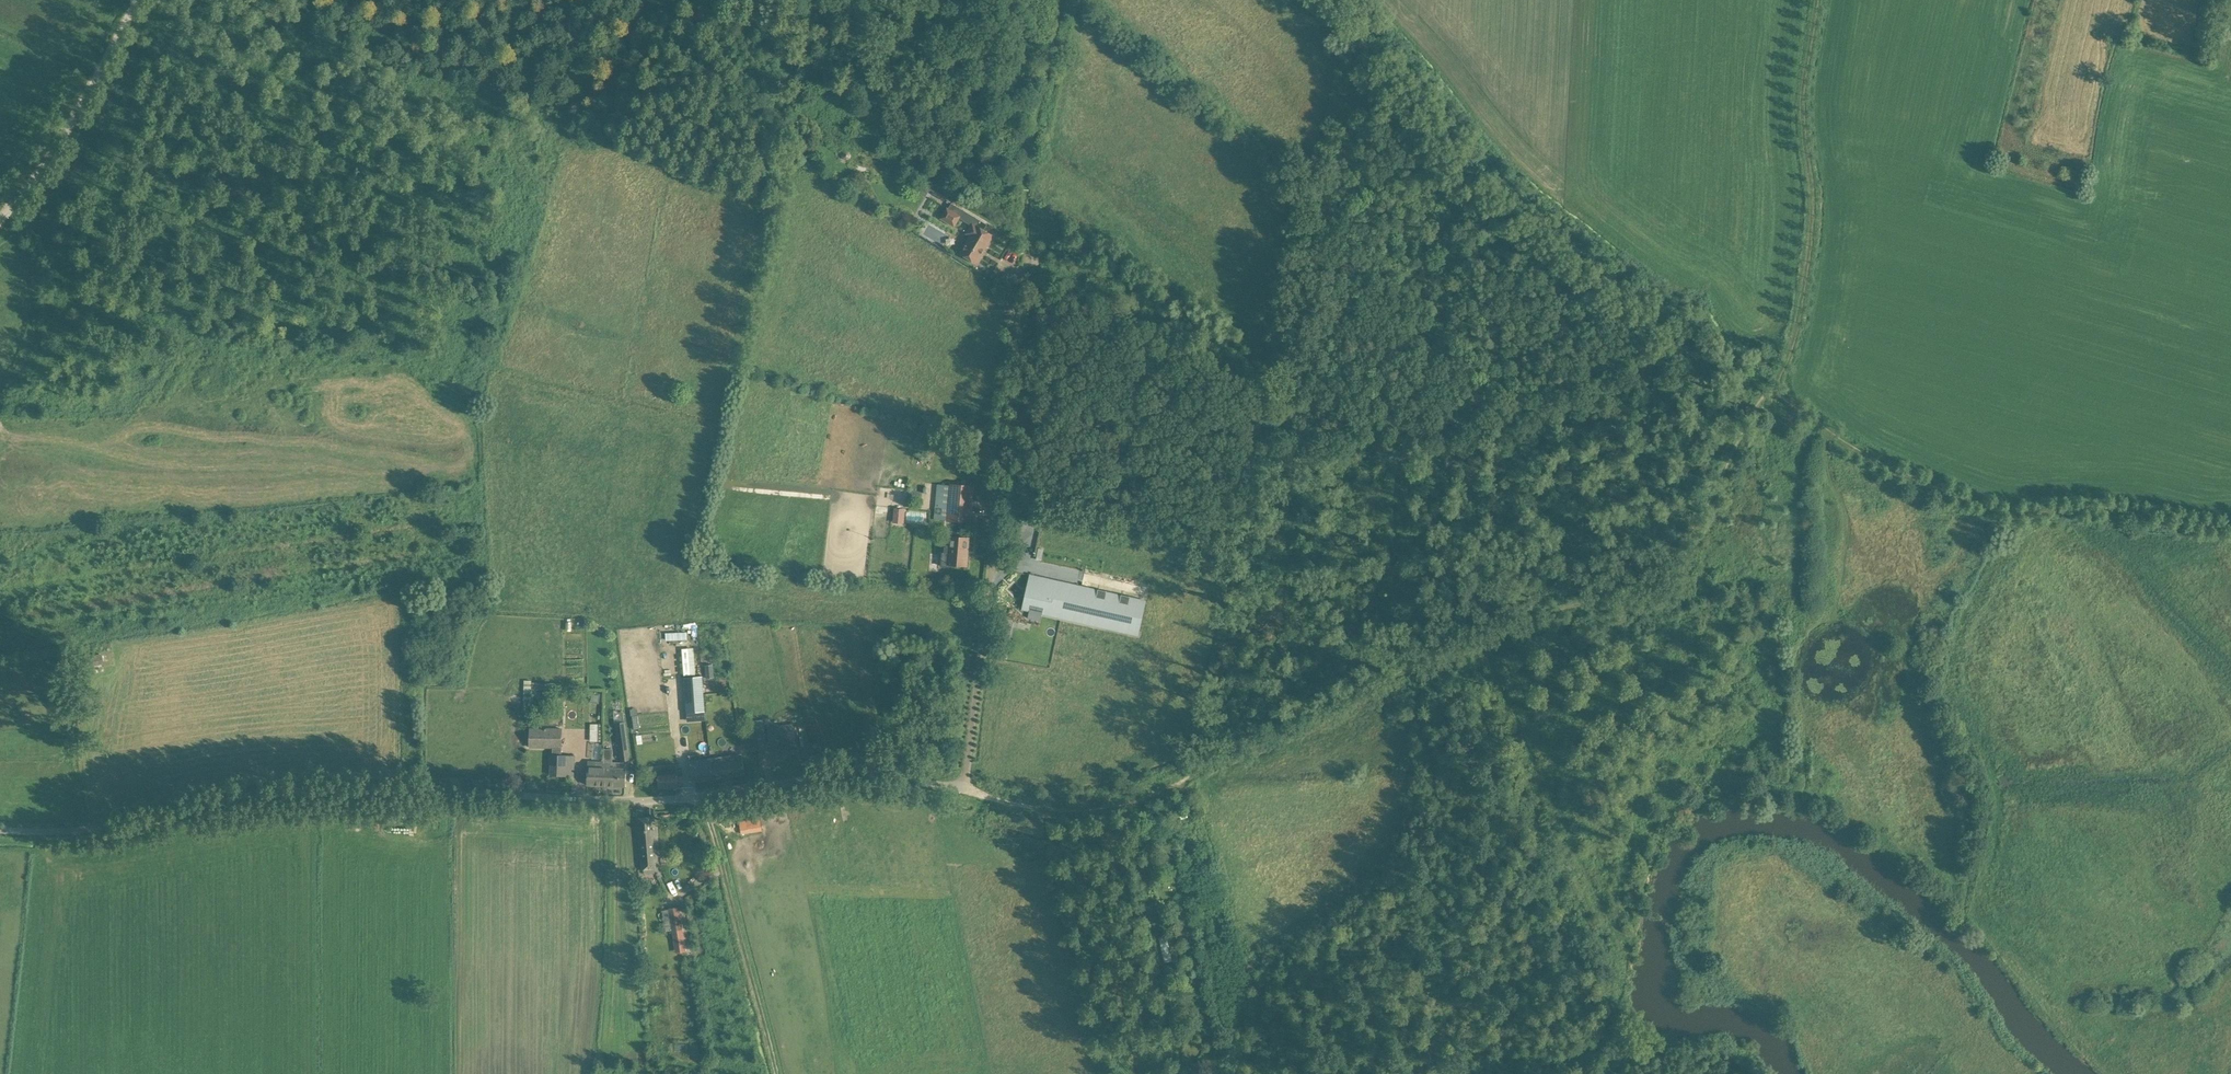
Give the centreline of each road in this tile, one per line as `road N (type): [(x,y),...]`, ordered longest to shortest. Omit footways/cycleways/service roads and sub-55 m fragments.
road 1 (unclassified): [(0,830),(59,831),(330,793),(643,800),(774,786),(842,768),(964,789),(1026,228)]
road 2 (track): [(1773,391),(1758,403),(1666,588),(1478,634),(1135,799)]
road 3 (track): [(2230,526),(2118,507),(1995,510),(1877,461),(1773,391)]
road 4 (track): [(1826,0),(1806,146),(1818,228),(1773,391)]
road 5 (track): [(701,795),(778,1073)]
road 6 (unclassified): [(0,213),(35,179),(142,0)]
road 7 (track): [(1058,0),(1035,105),(1026,228)]
road 8 (track): [(964,789),(1036,806),(1135,799)]

